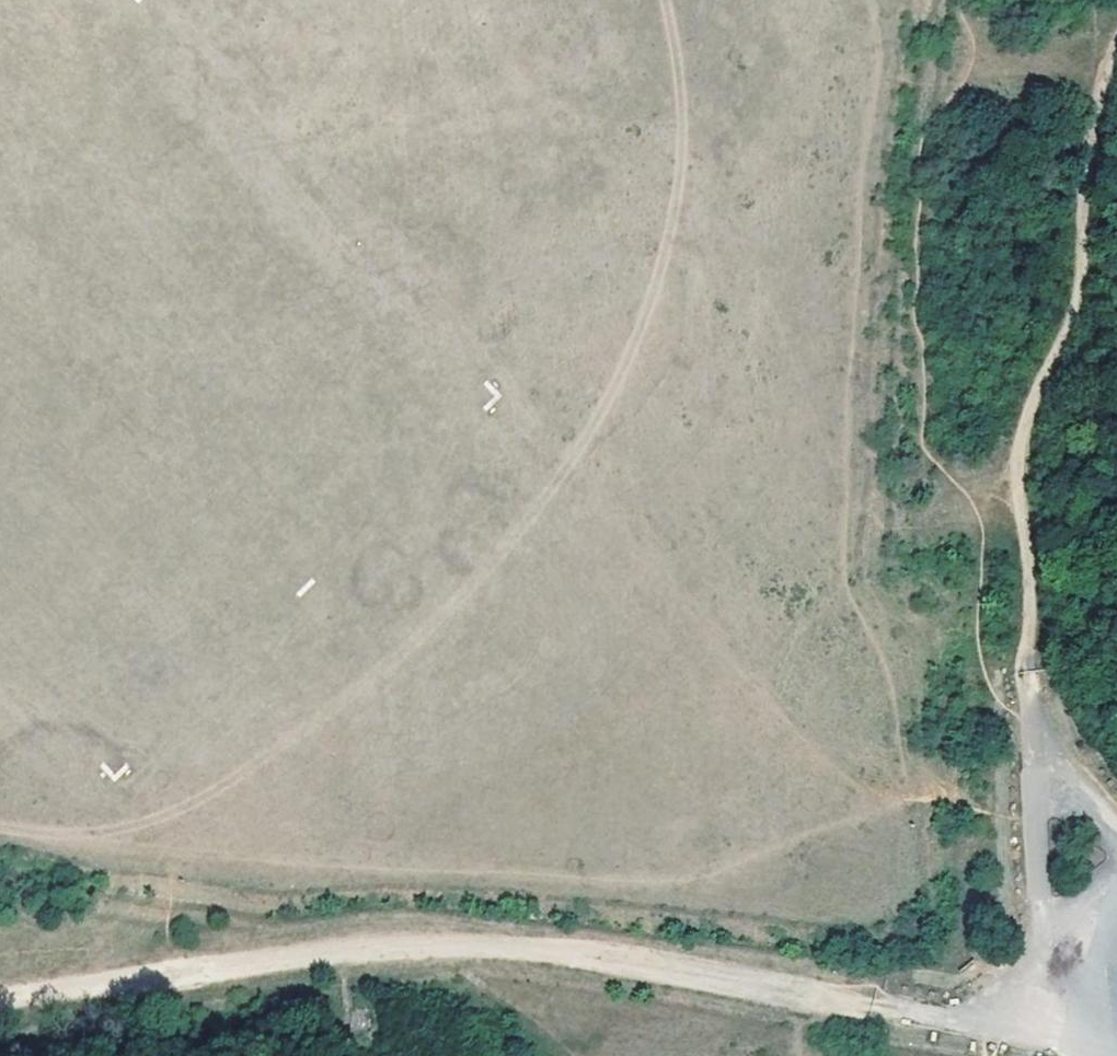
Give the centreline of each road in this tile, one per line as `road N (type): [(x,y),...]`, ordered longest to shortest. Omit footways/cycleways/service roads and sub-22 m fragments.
road 1 (track): [(0,1002),(354,952),(493,947),(876,1004)]
road 2 (track): [(1116,47),(1080,216),(1079,294),(1020,441),(1027,667)]
road 3 (residential): [(876,1004),(1116,1052)]

